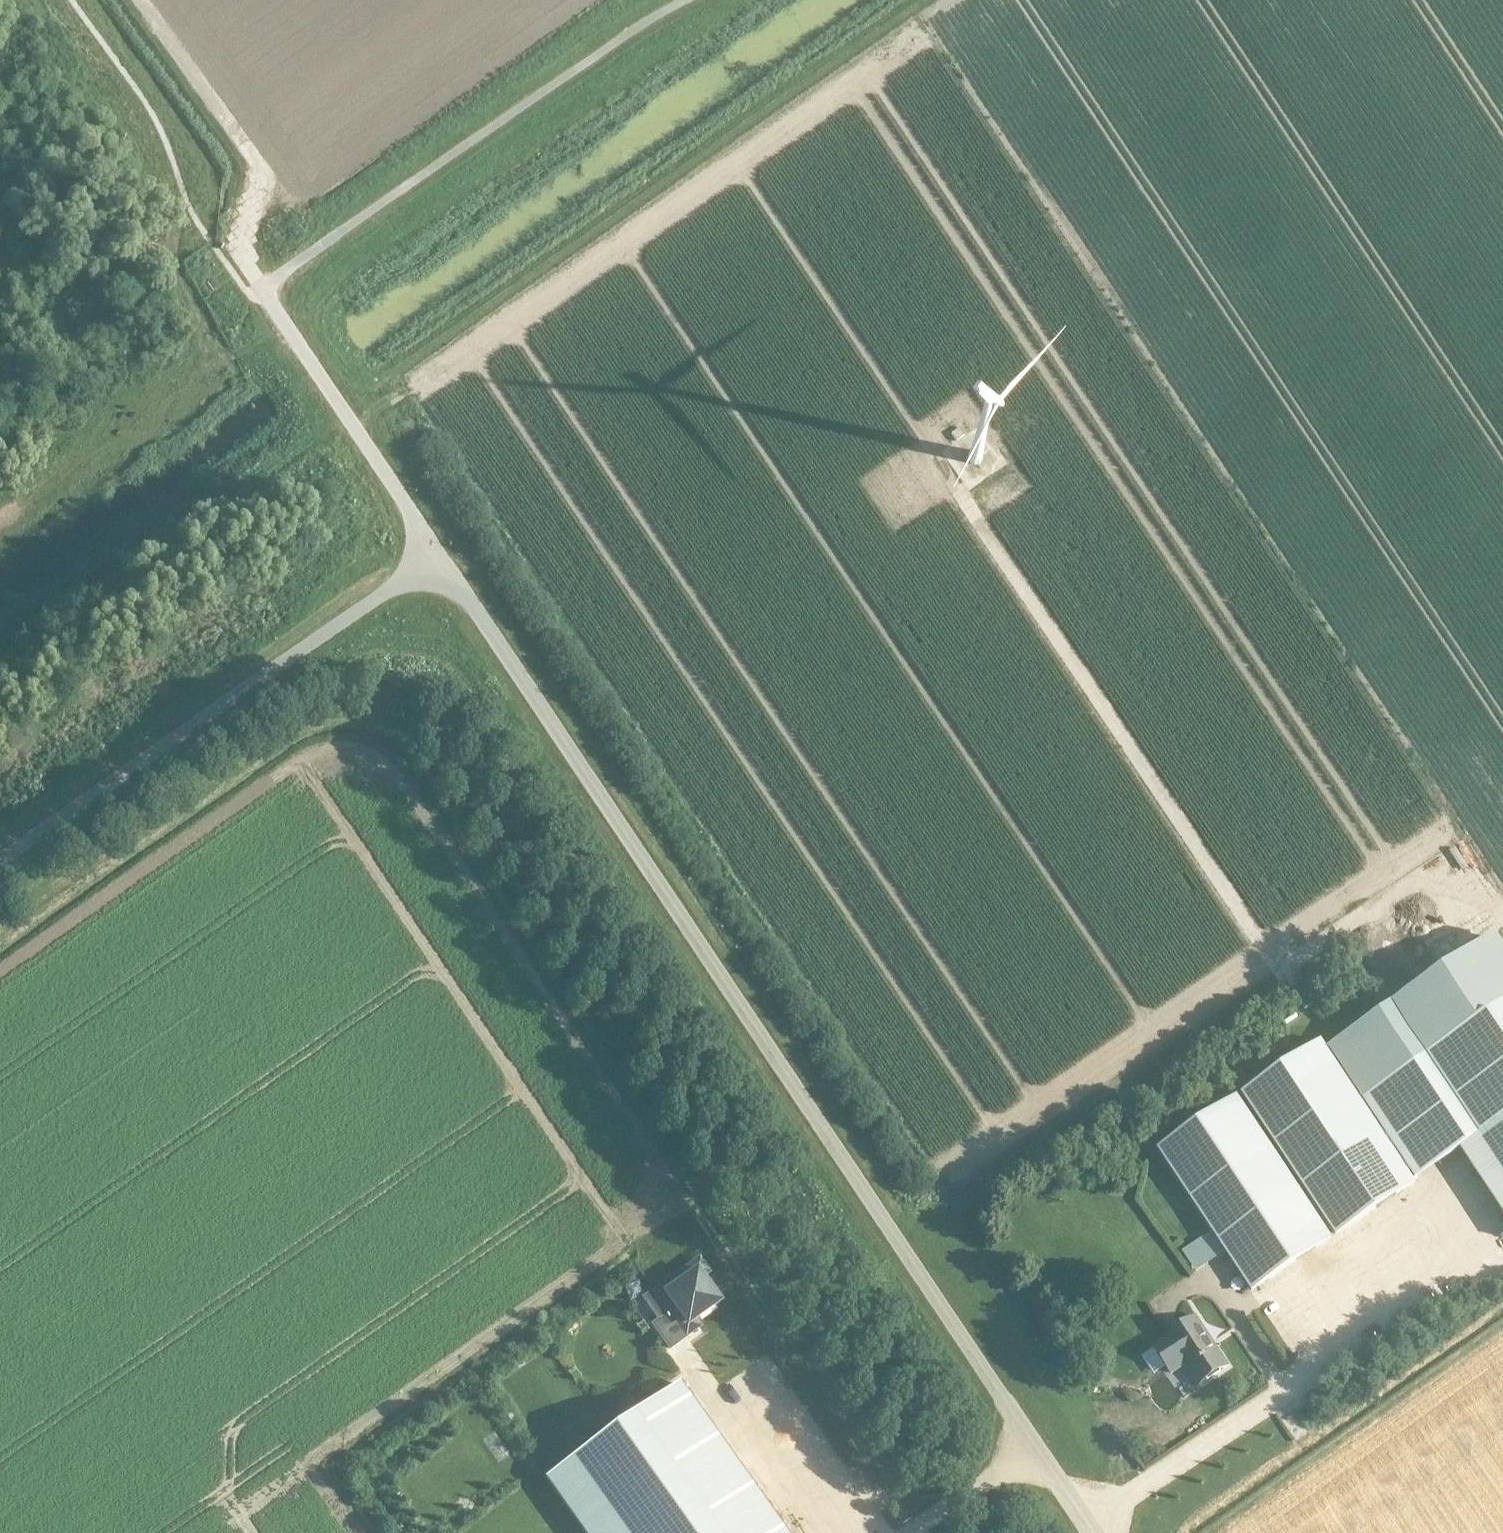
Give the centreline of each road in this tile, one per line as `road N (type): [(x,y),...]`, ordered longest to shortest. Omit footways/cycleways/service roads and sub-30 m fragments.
road 1 (unclassified): [(1093,1532),(437,561)]
road 2 (unclassified): [(0,862),(437,561)]
road 3 (track): [(266,290),(242,250),(263,170),(144,0)]
road 4 (unclassified): [(437,561),(266,290)]

